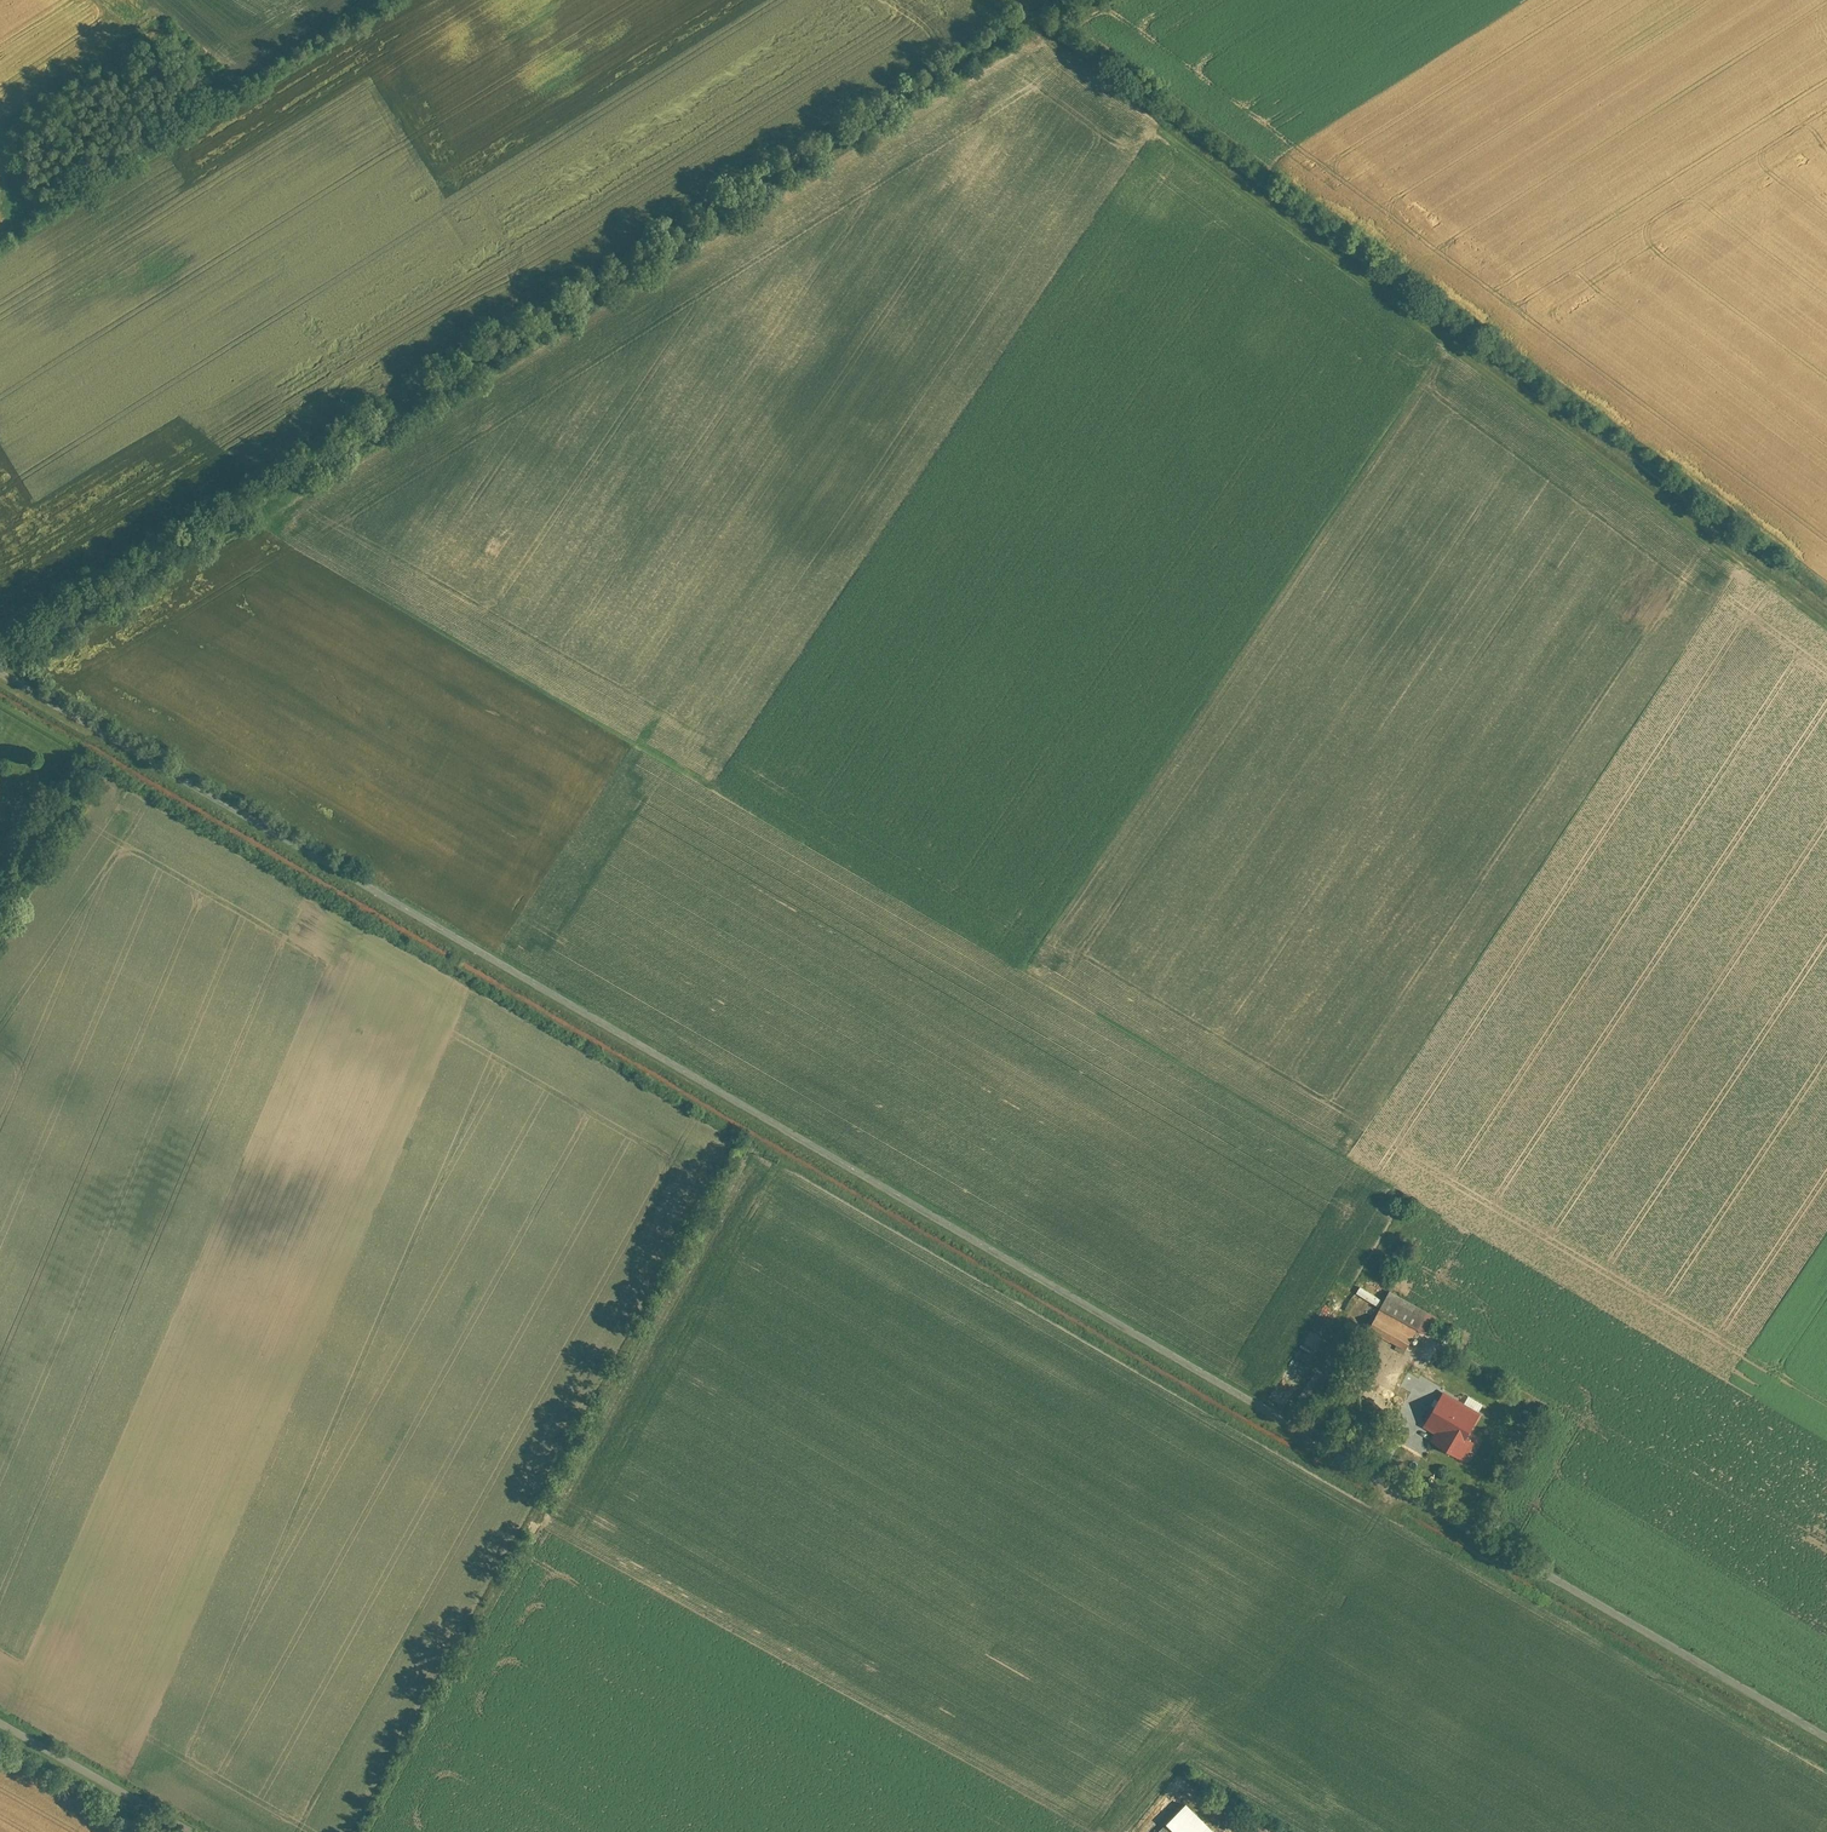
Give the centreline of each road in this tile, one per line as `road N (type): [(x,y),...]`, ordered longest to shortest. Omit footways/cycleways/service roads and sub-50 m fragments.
road 1 (track): [(0,670),(1826,1739)]
road 2 (unclassified): [(203,1831),(0,1716)]

